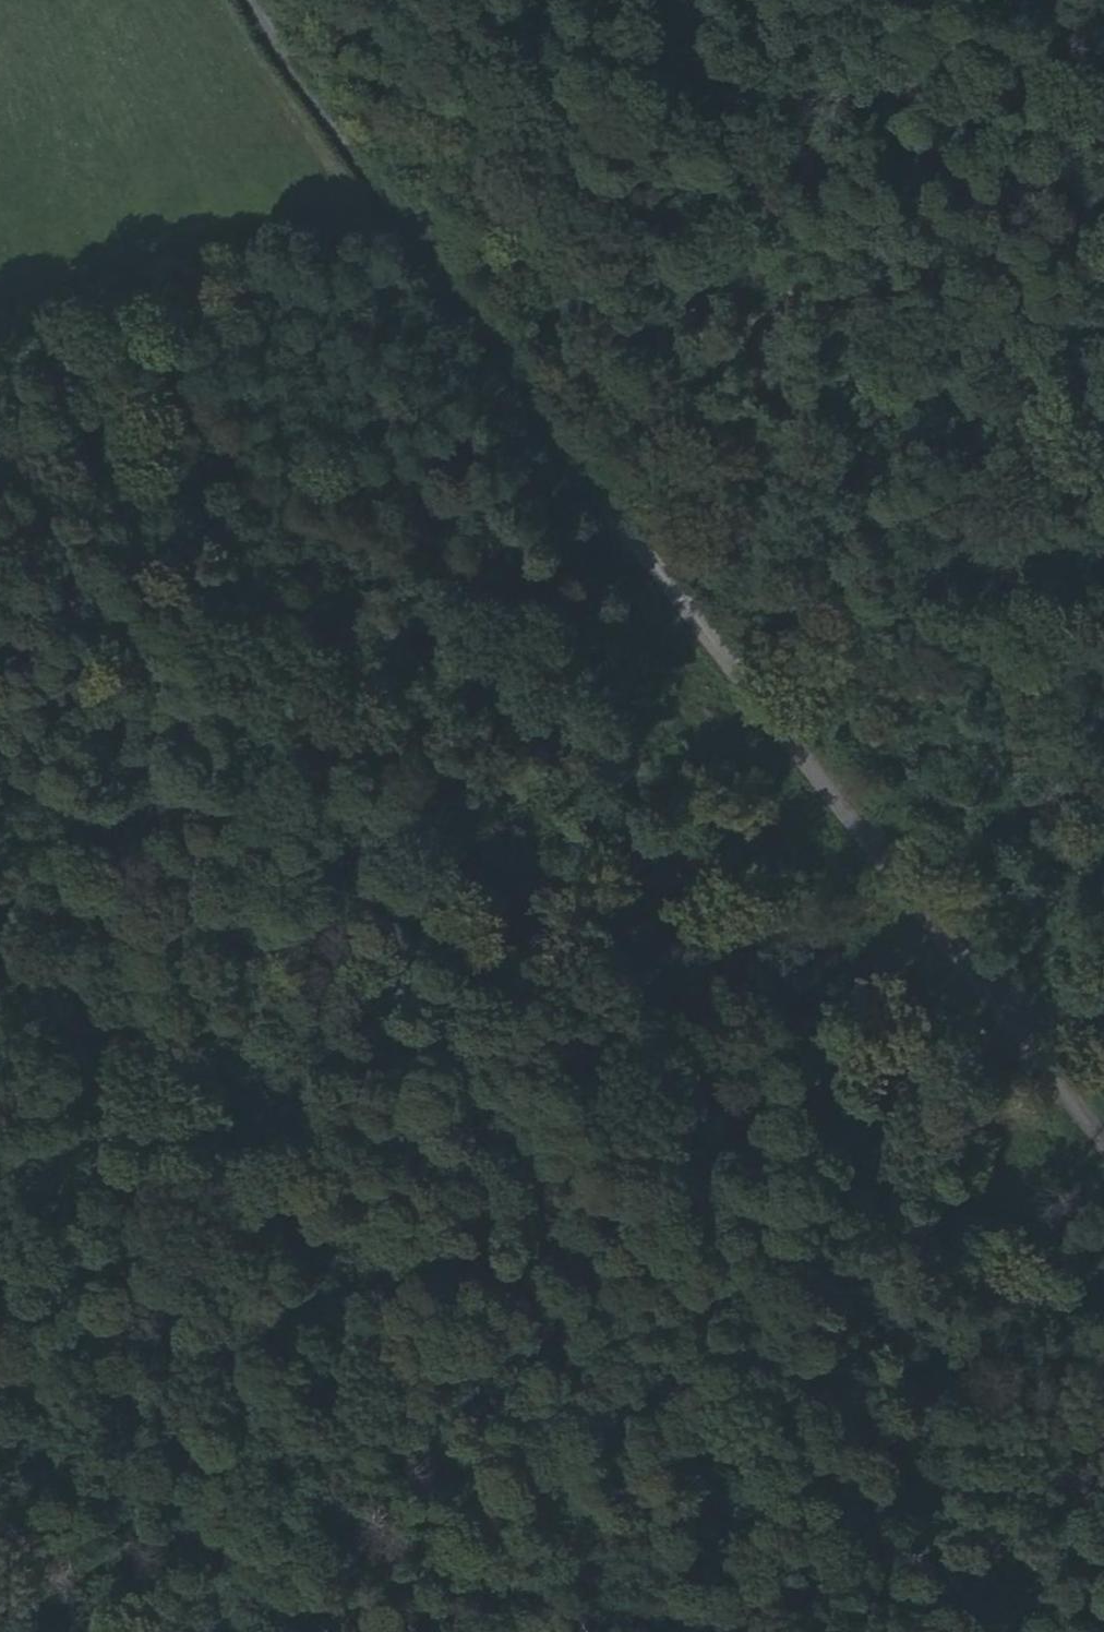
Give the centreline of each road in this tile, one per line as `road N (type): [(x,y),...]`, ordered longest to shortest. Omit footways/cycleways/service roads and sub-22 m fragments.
road 1 (unclassified): [(255,0),(328,121),(714,649),(1103,1160)]

